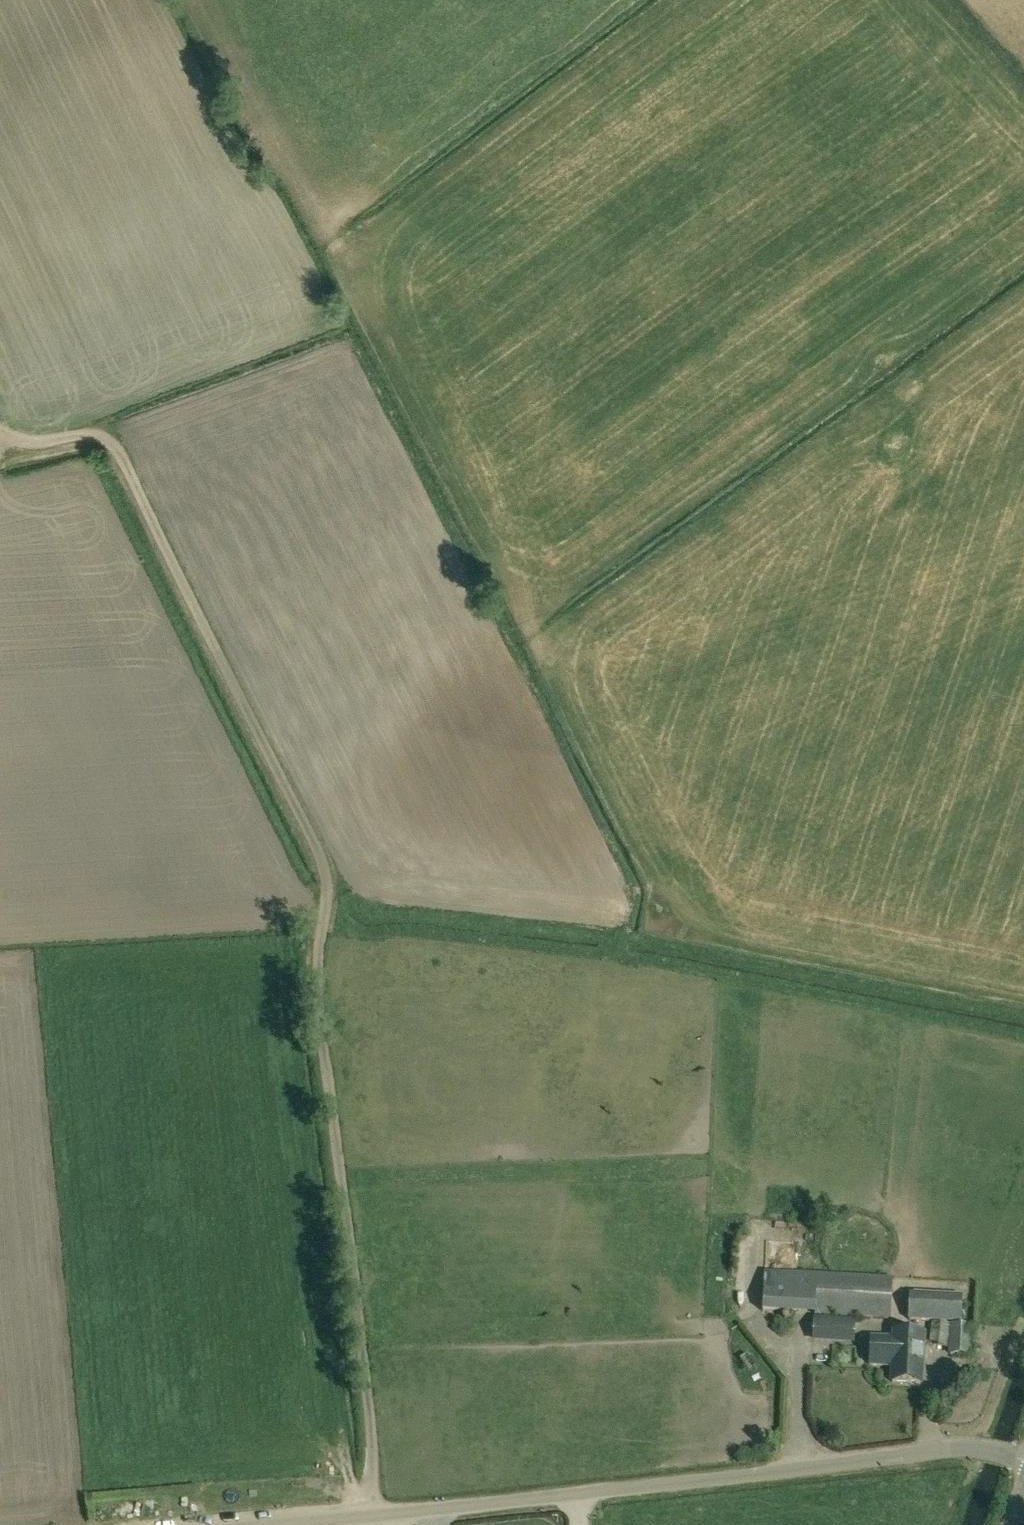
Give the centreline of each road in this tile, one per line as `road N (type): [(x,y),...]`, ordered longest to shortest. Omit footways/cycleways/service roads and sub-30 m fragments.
road 1 (unclassified): [(1023,1462),(965,1447),(278,1524)]

